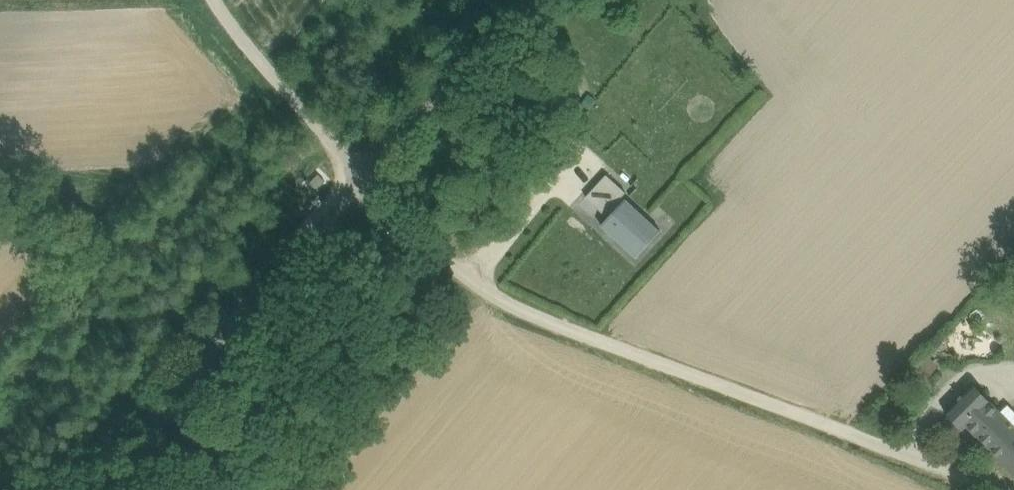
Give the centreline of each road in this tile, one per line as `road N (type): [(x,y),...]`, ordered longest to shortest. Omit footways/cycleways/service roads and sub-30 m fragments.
road 1 (track): [(1002,489),(515,304),(361,174)]
road 2 (track): [(89,489),(361,174)]
road 3 (track): [(361,174),(516,0)]
road 4 (track): [(361,174),(214,0)]
road 5 (track): [(917,458),(916,428),(959,381),(972,374),(1008,382)]
road 6 (track): [(474,274),(566,170)]

